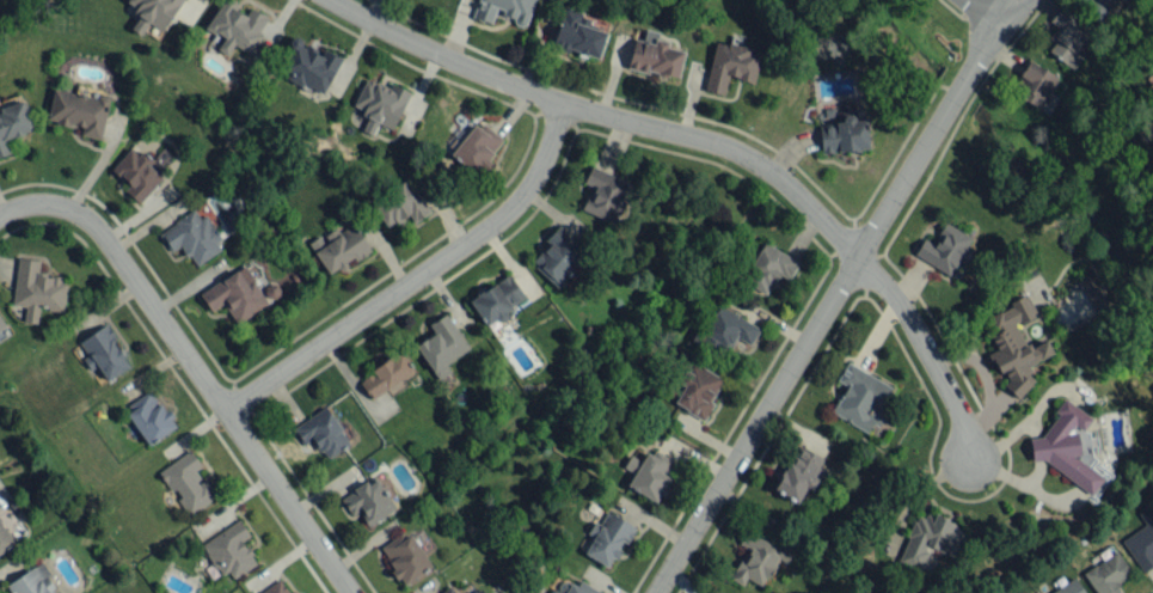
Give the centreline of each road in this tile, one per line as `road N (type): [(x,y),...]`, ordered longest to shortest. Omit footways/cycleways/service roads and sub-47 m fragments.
road 1 (residential): [(334,0),(466,74),(735,148),(881,280),(936,365),(970,451)]
road 2 (residential): [(349,592),(135,277),(87,221),(39,204),(0,217)]
road 3 (residential): [(563,99),(539,173),(498,220),(226,409)]
road 4 (residential): [(659,592),(858,256)]
road 5 (residential): [(858,256),(1001,14)]

